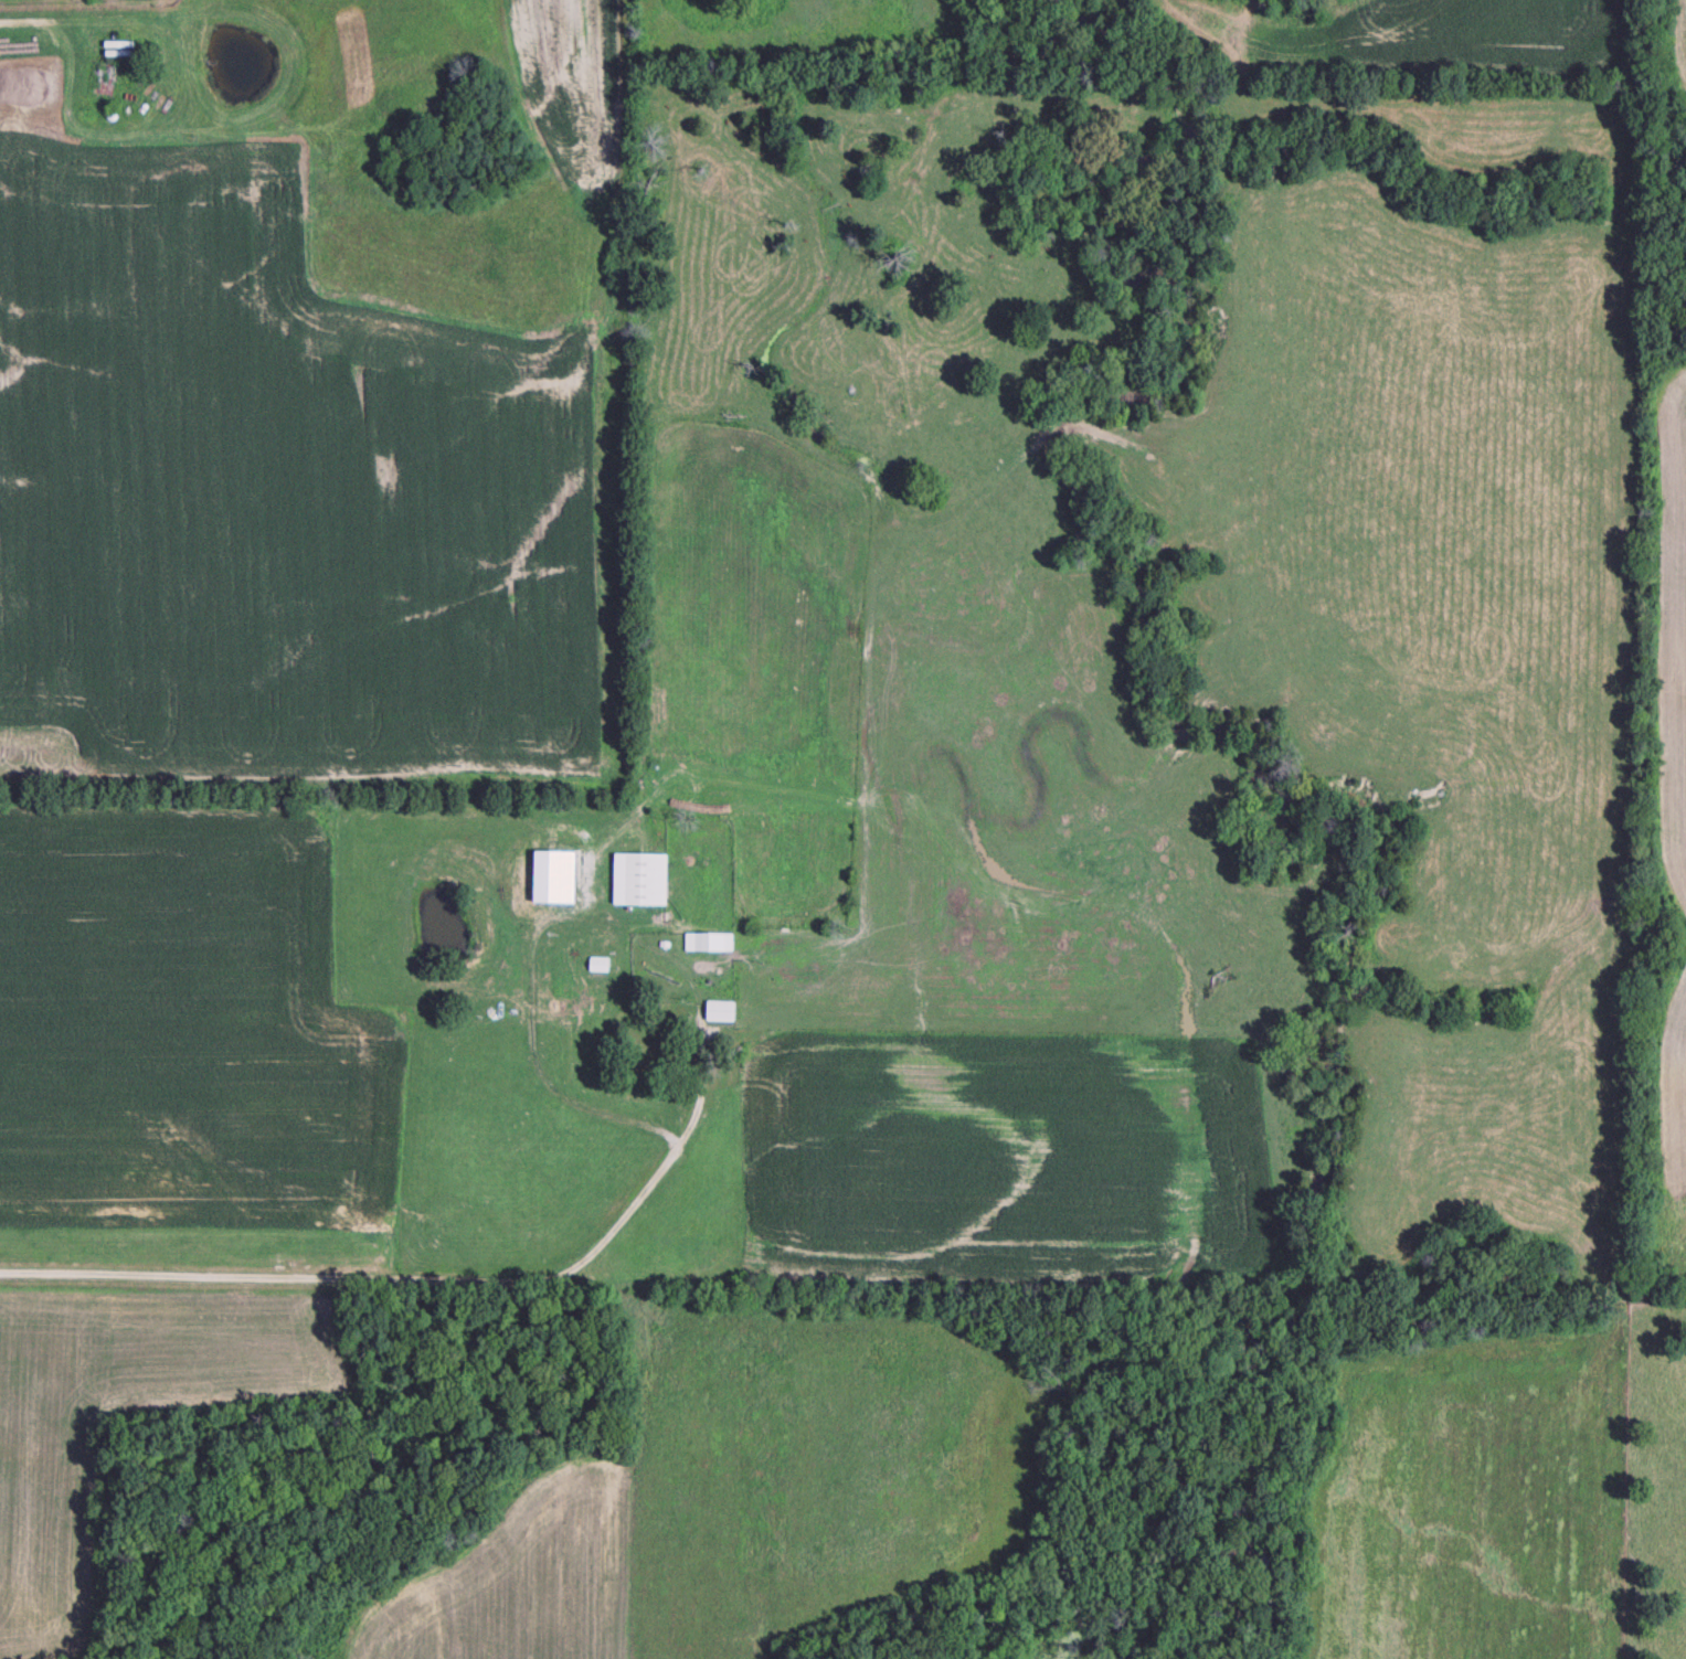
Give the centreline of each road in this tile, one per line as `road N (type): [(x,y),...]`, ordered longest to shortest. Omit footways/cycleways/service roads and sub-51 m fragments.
road 1 (residential): [(0,1277),(548,1287),(614,1238),(689,1138),(704,1095)]

